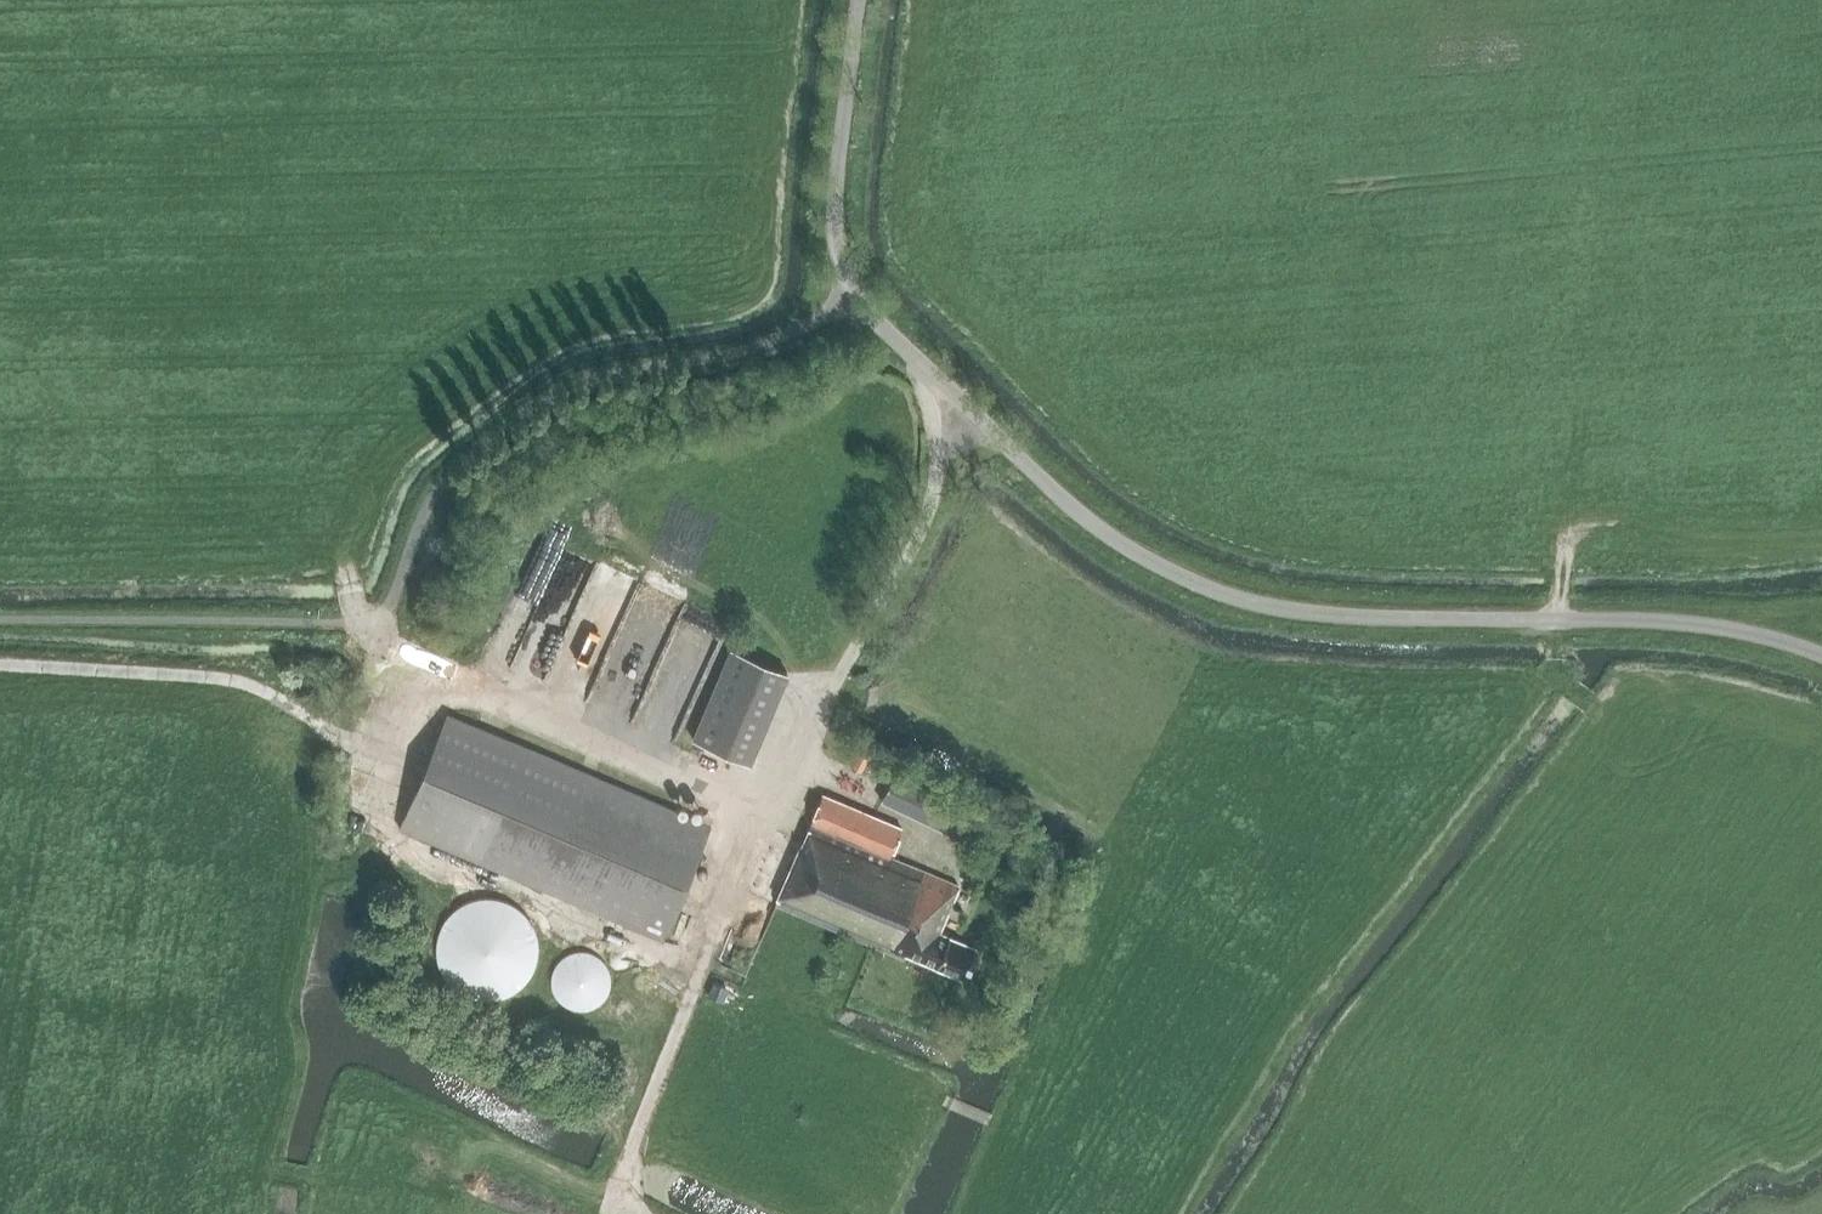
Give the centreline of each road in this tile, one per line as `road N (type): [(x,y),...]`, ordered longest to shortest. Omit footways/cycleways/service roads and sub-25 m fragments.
road 1 (unclassified): [(1821,656),(1763,637),(1659,621),(1285,609),(1175,574),(1092,524),(927,373),(845,281),(834,206),(857,0)]
road 2 (track): [(0,664),(238,681),(411,766),(447,680)]
road 3 (track): [(687,1001),(611,1208),(625,1213)]
road 4 (track): [(1568,546),(1553,676)]

